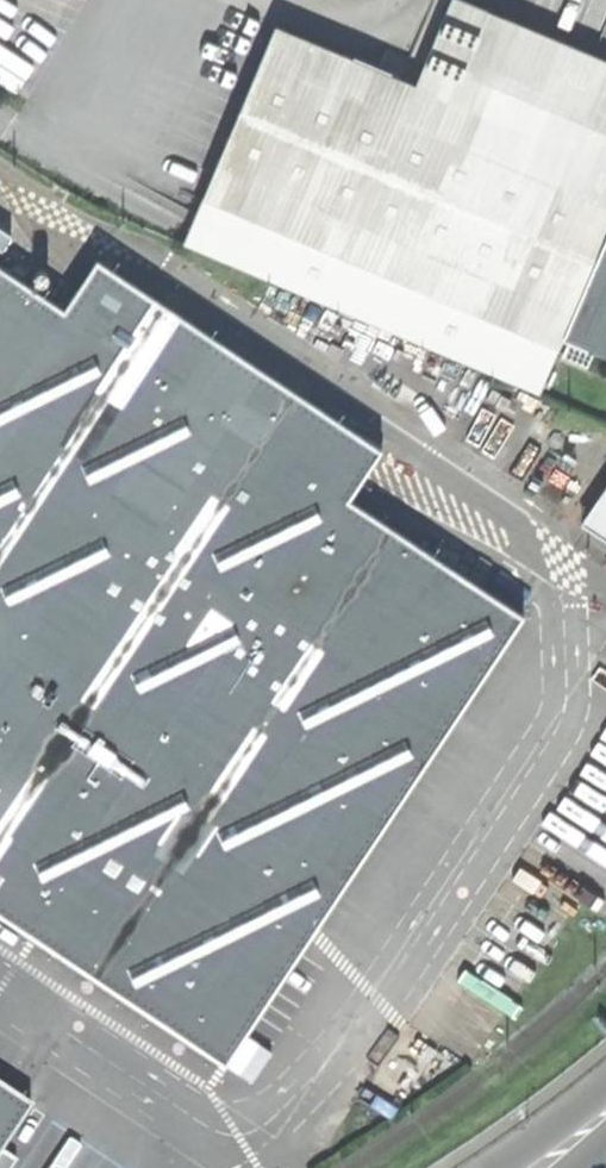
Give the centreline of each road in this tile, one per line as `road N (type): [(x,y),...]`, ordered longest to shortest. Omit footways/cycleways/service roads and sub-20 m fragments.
road 1 (unclassified): [(605,1081),(487,1167)]

